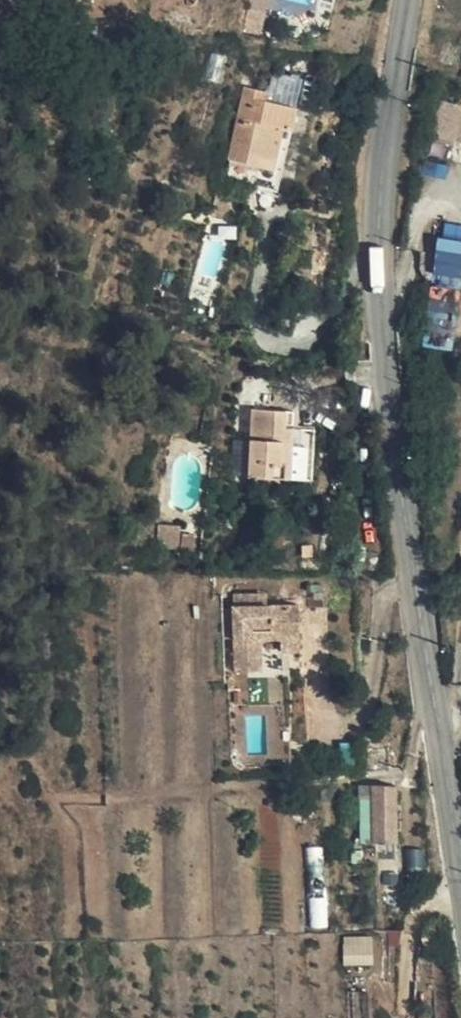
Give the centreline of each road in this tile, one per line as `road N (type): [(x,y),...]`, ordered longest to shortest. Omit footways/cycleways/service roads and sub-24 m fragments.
road 1 (tertiary): [(409,0),(378,173),(377,248),(460,849)]

